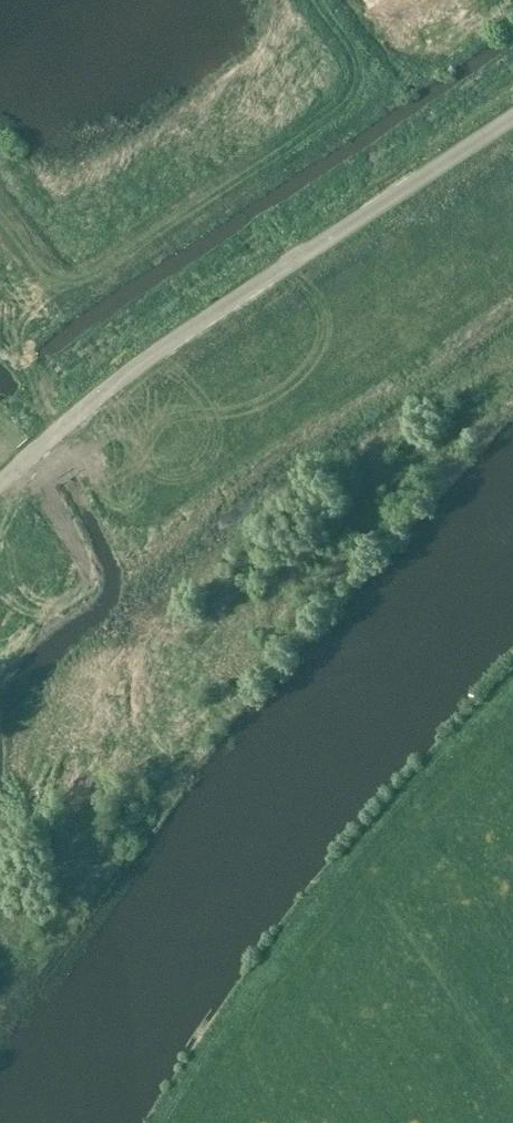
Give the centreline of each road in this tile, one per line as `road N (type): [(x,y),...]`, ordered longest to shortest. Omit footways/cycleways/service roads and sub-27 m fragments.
road 1 (unclassified): [(0,487),(108,392),(512,117)]

